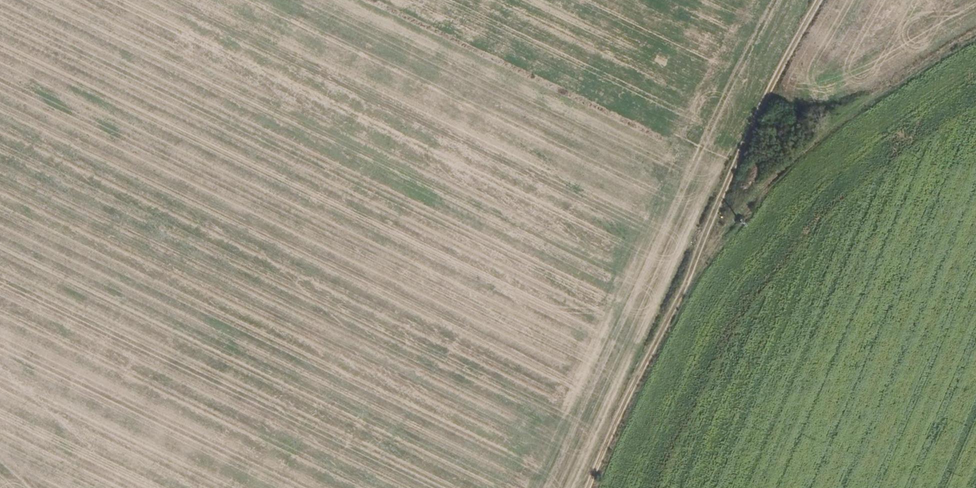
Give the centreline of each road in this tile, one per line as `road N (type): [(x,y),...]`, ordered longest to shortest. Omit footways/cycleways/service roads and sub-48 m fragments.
road 1 (track): [(813,0),(584,487)]

